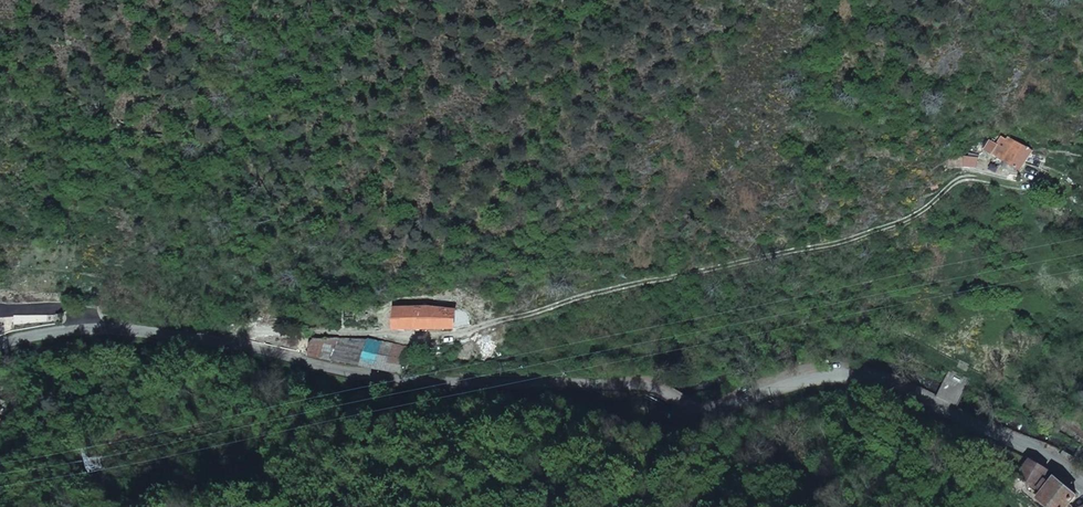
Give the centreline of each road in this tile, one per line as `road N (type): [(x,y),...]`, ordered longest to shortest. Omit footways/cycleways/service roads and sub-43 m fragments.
road 1 (residential): [(0,347),(76,329),(128,328),(402,378),(653,386),(708,407),(826,374),(871,376),(1082,474)]

